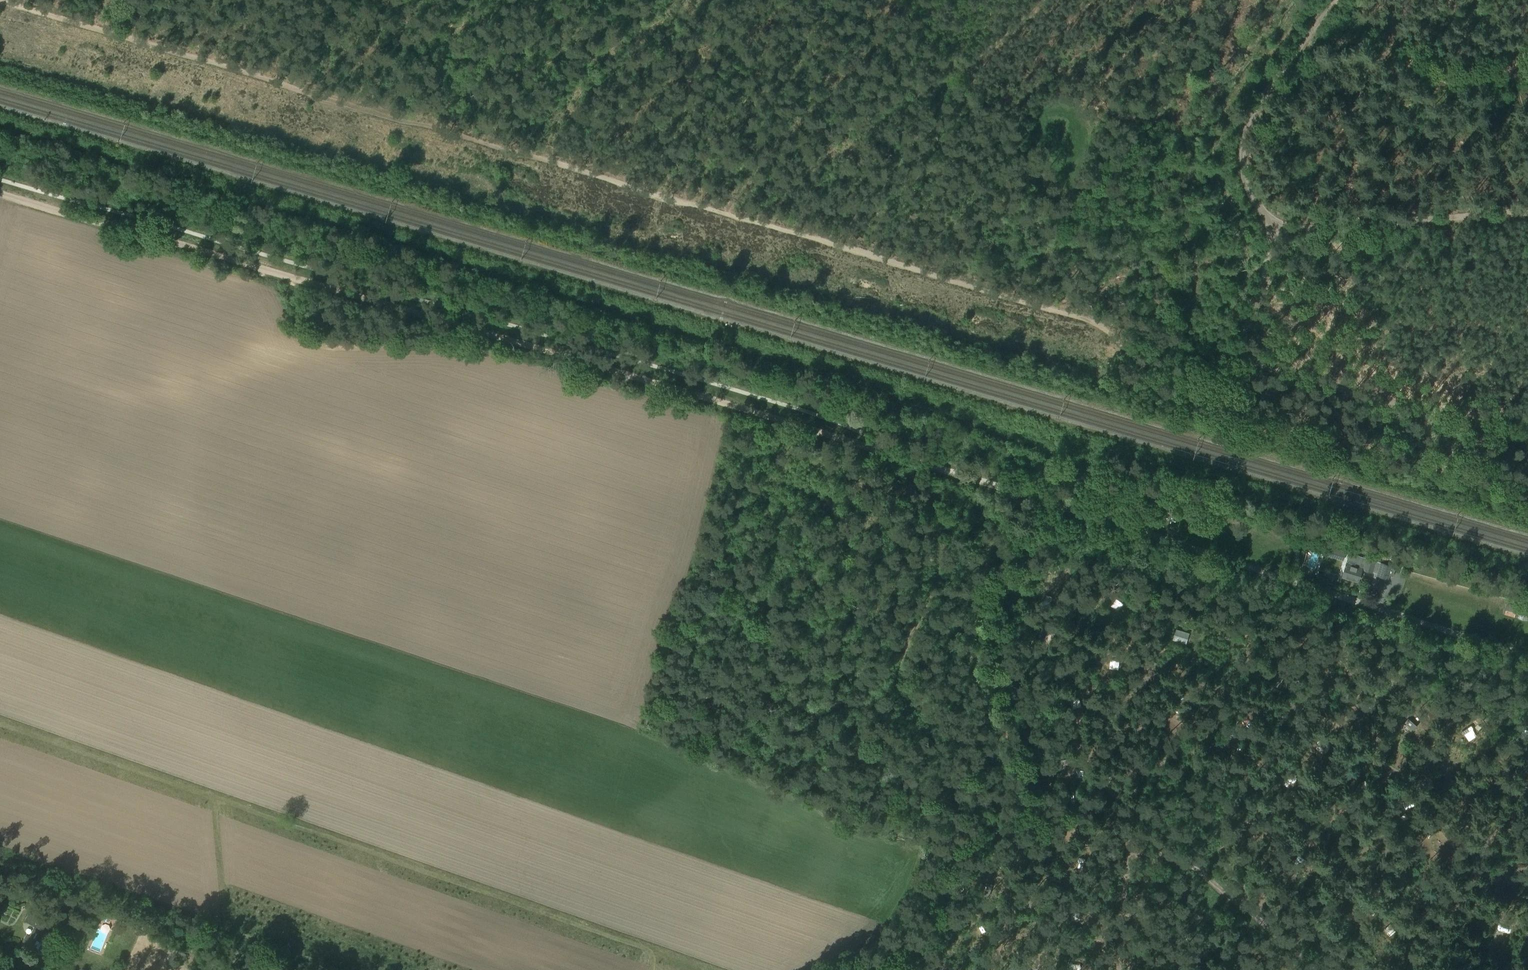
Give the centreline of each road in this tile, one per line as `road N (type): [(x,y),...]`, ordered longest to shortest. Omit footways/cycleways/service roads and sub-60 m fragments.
road 1 (track): [(1242,357),(1198,393),(1161,377),(1082,318),(0,0)]
road 2 (track): [(905,459),(0,192)]
road 3 (track): [(0,724),(646,949),(651,969)]
road 4 (unclassified): [(905,459),(1527,656)]
road 5 (track): [(1159,538),(1149,569),(1116,969)]
road 6 (track): [(978,480),(939,550),(932,599),(885,710),(879,779),(904,848)]
road 7 (track): [(1144,675),(1310,713),(1490,840)]
road 8 (track): [(1527,440),(1242,357)]
road 9 (track): [(1272,228),(1245,185),(1241,144),(1258,104),(1334,0)]
road 10 (track): [(1272,228),(1527,209)]
road 11 (track): [(1243,789),(1437,939)]
road 12 (track): [(1129,844),(1204,873),(1316,969)]
road 13 (track): [(1416,969),(1527,785)]
road 14 (track): [(1310,713),(1264,757),(1191,865)]
road 15 (track): [(1050,0),(970,72),(1001,102),(1039,117)]
road 16 (track): [(1242,357),(1272,228)]
road 17 (track): [(211,797),(219,924)]

